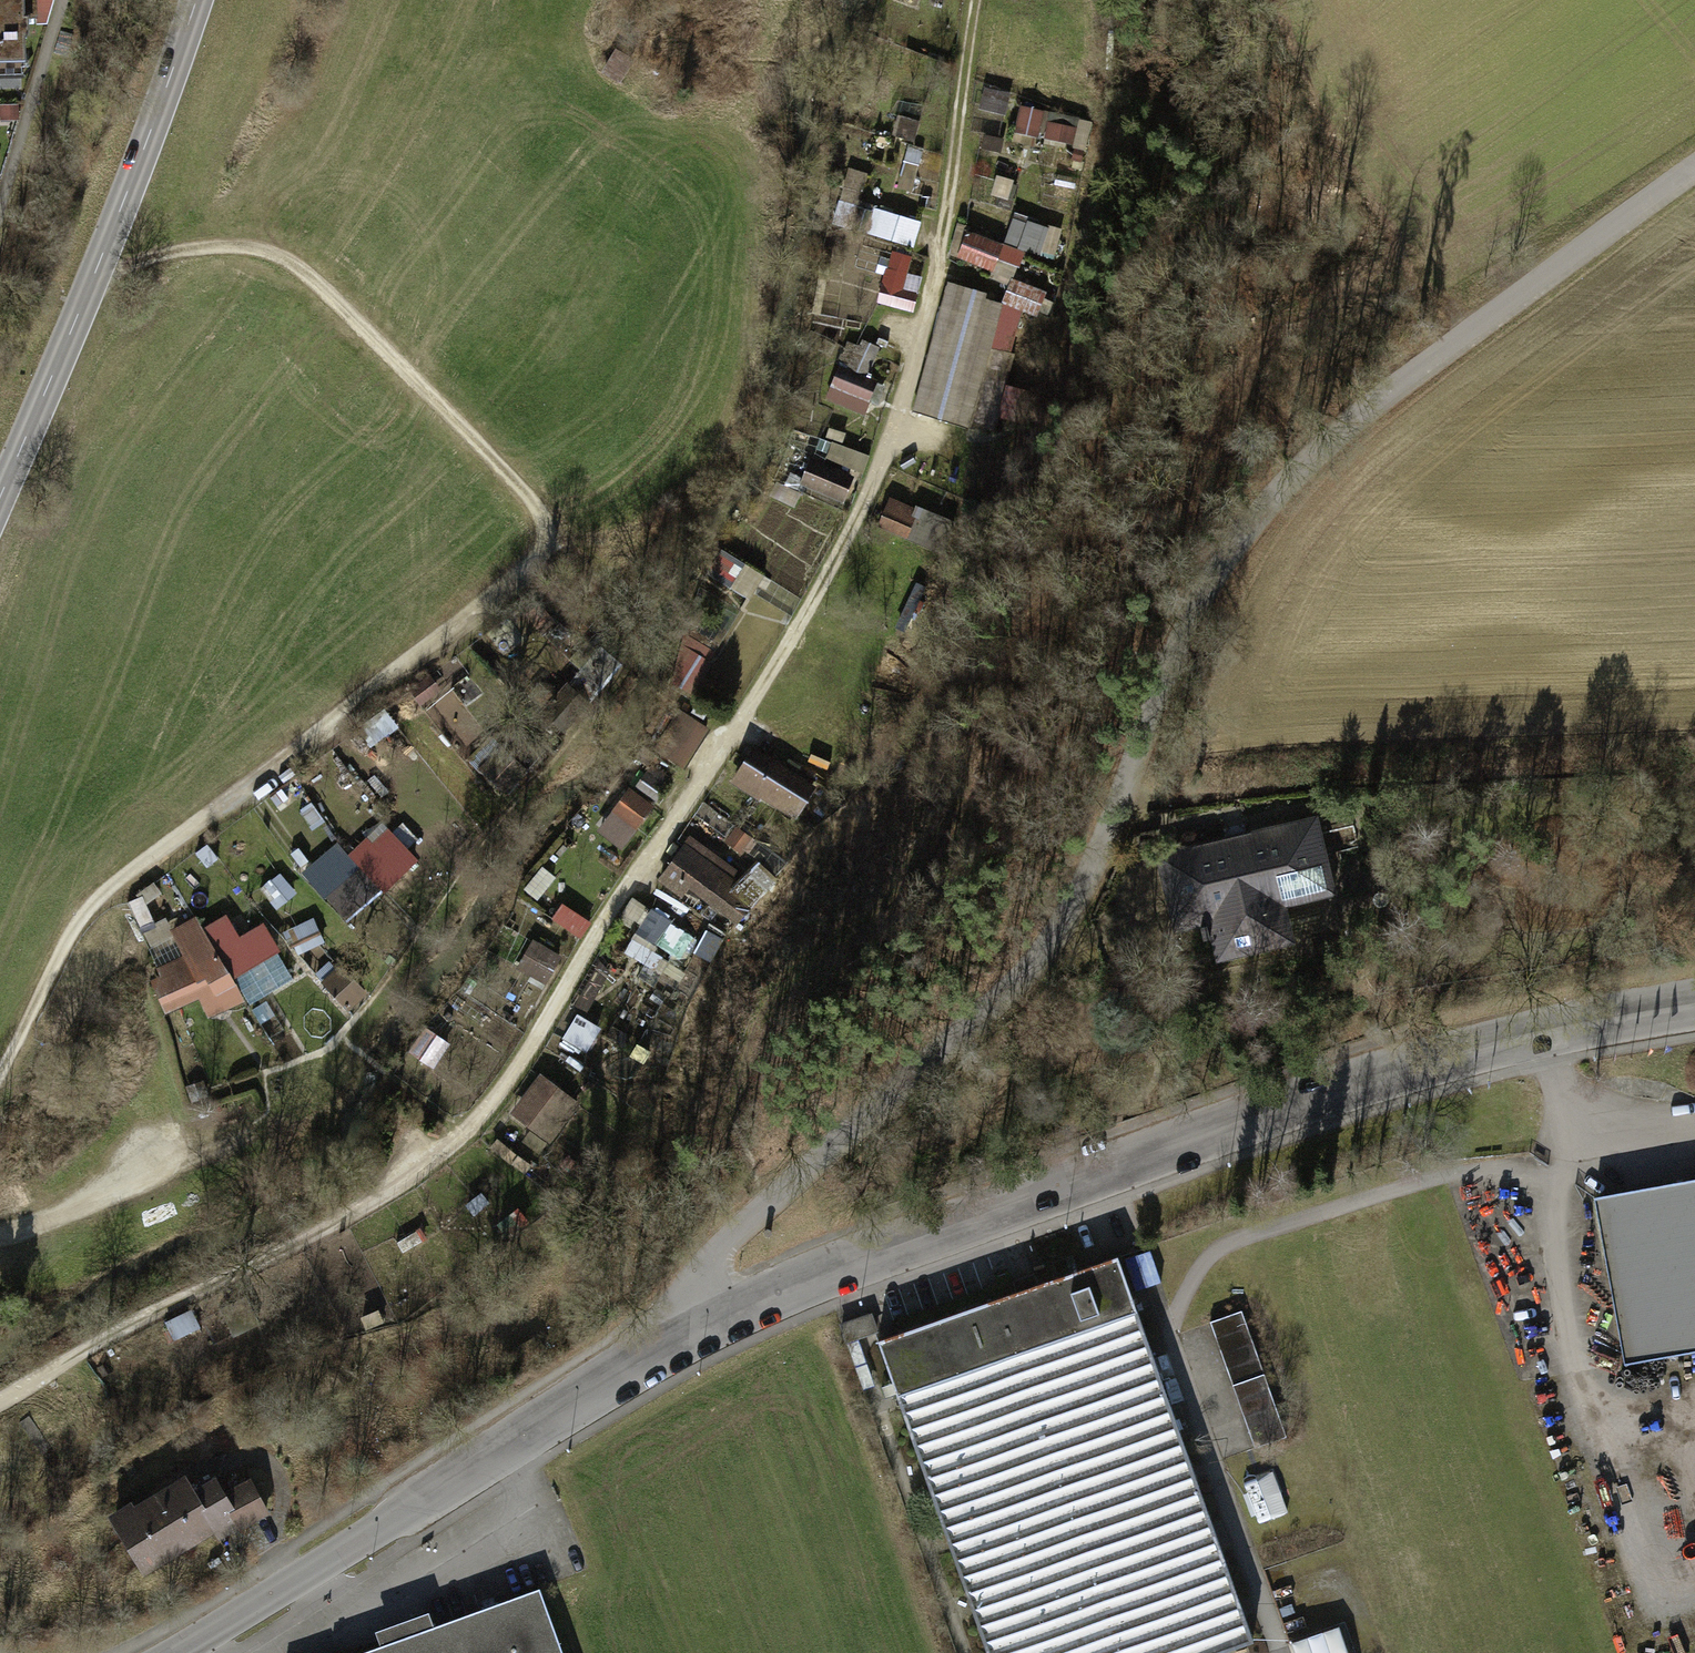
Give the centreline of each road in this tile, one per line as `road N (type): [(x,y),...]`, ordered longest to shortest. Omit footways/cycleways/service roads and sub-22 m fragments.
road 1 (track): [(0,1408),(194,1299),(388,1207),(456,1150),(530,1059),(640,869),(743,714),(910,403),(956,208),(984,0)]
road 2 (unclassified): [(1694,179),(1353,440),(1243,571),(1145,793),(1096,883),(1026,977),(866,1110),(715,1259),(702,1294),(711,1323)]
road 3 (track): [(0,1057),(80,910),(531,556),(537,535),(530,510),(323,273),(245,247),(195,251),(94,283)]
road 4 (unclassified): [(1694,1019),(1387,1084),(1249,1126),(711,1323)]
road 5 (unclassified): [(711,1323),(463,1465),(188,1652)]
road 6 (secondary): [(0,492),(94,283),(203,0)]
road 7 (track): [(537,535),(588,546),(628,535),(684,491),(743,346),(761,162)]

